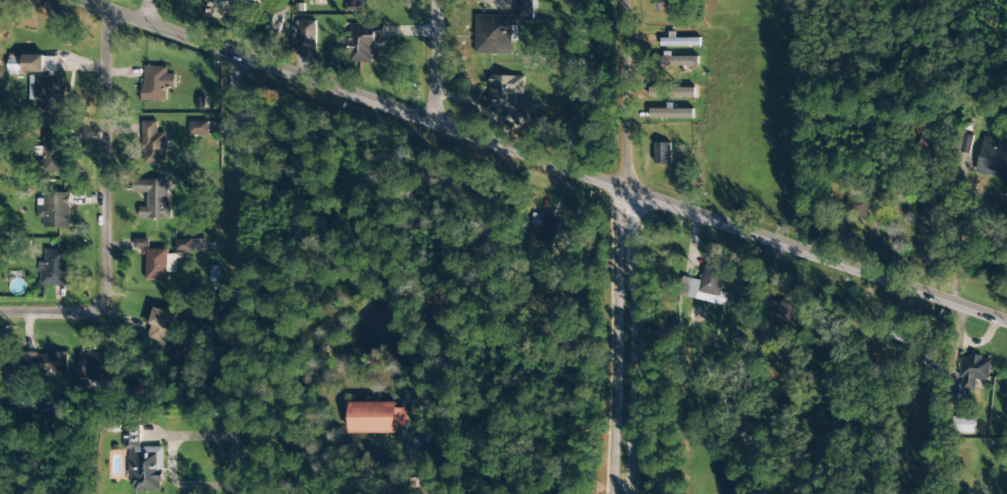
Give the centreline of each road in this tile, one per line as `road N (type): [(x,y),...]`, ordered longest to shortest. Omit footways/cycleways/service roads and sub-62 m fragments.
road 1 (tertiary): [(1006,319),(83,0)]
road 2 (residential): [(239,493),(235,51)]
road 3 (residential): [(100,6),(97,299),(79,314),(0,314)]
road 4 (residential): [(615,493),(621,190)]
road 5 (residential): [(621,190),(626,68),(602,0)]
road 6 (residential): [(432,0),(431,123)]

